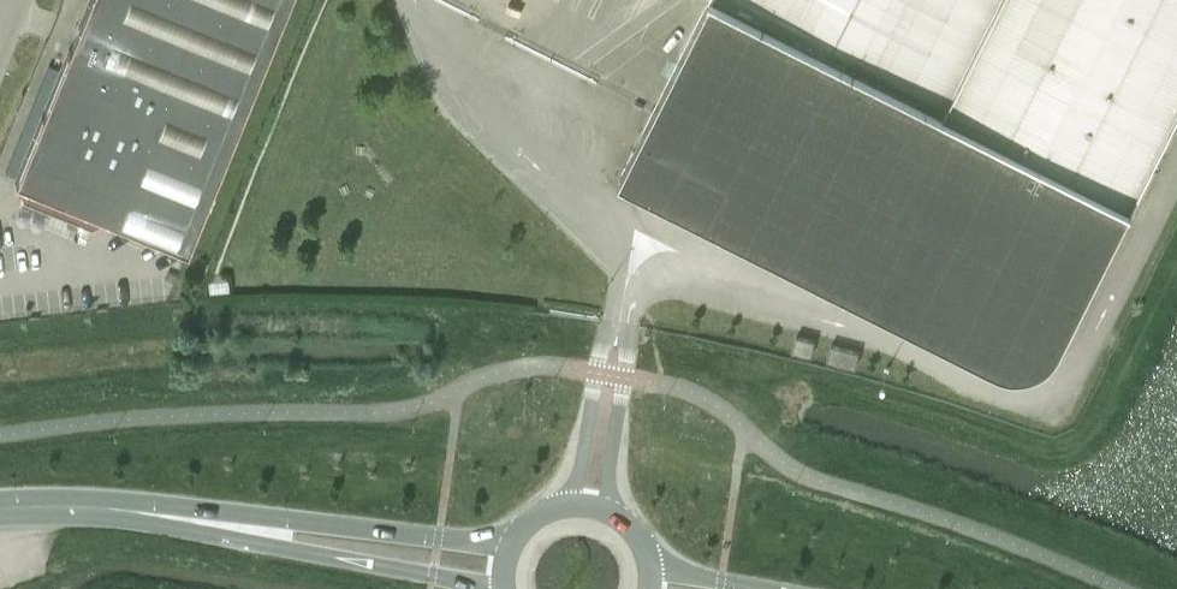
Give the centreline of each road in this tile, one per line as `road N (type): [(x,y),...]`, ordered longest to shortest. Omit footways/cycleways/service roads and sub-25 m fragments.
road 1 (tertiary): [(511,537),(187,519)]
road 2 (tertiary): [(187,519),(492,588)]
road 3 (tertiary): [(0,508),(187,519)]
road 4 (tertiary): [(646,561),(624,523),(589,505),(547,508),(511,537)]
road 5 (tertiary): [(772,588),(646,561)]

